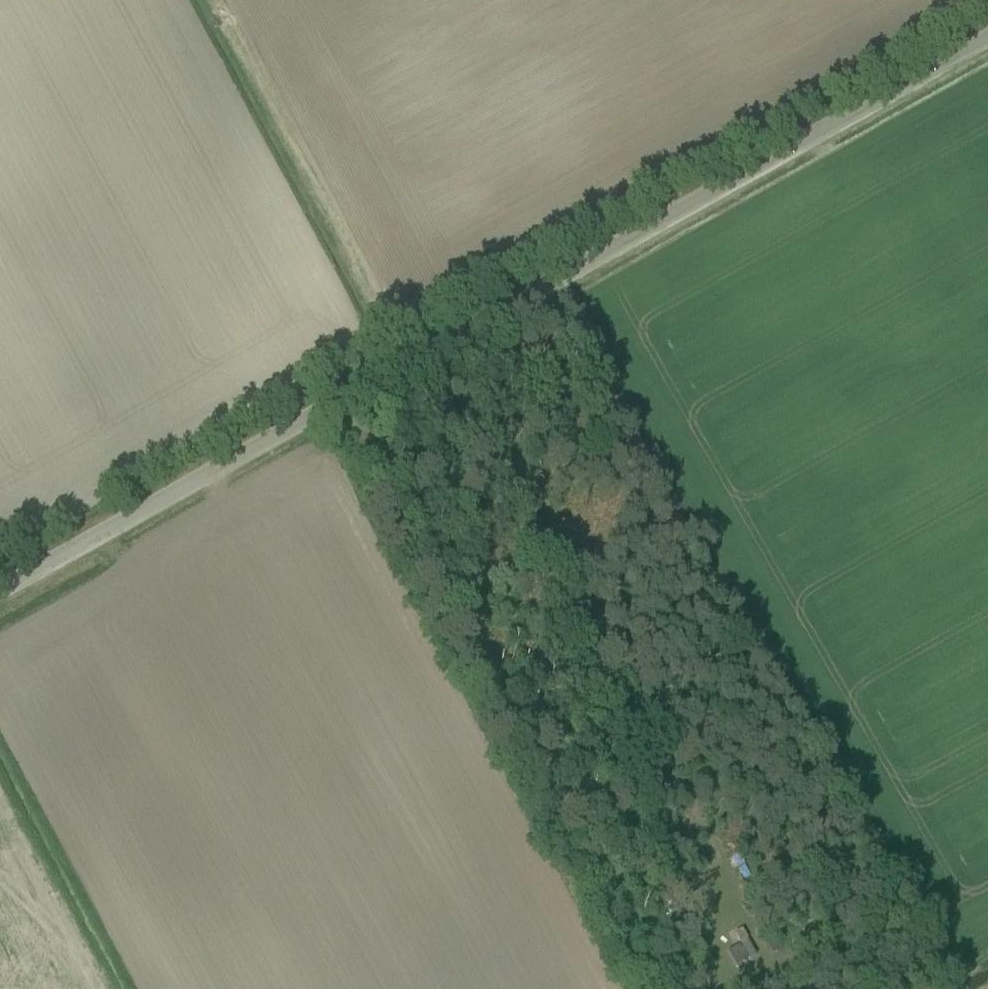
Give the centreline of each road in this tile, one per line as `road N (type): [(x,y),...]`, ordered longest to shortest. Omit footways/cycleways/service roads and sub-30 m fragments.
road 1 (unclassified): [(0,584),(987,30)]

